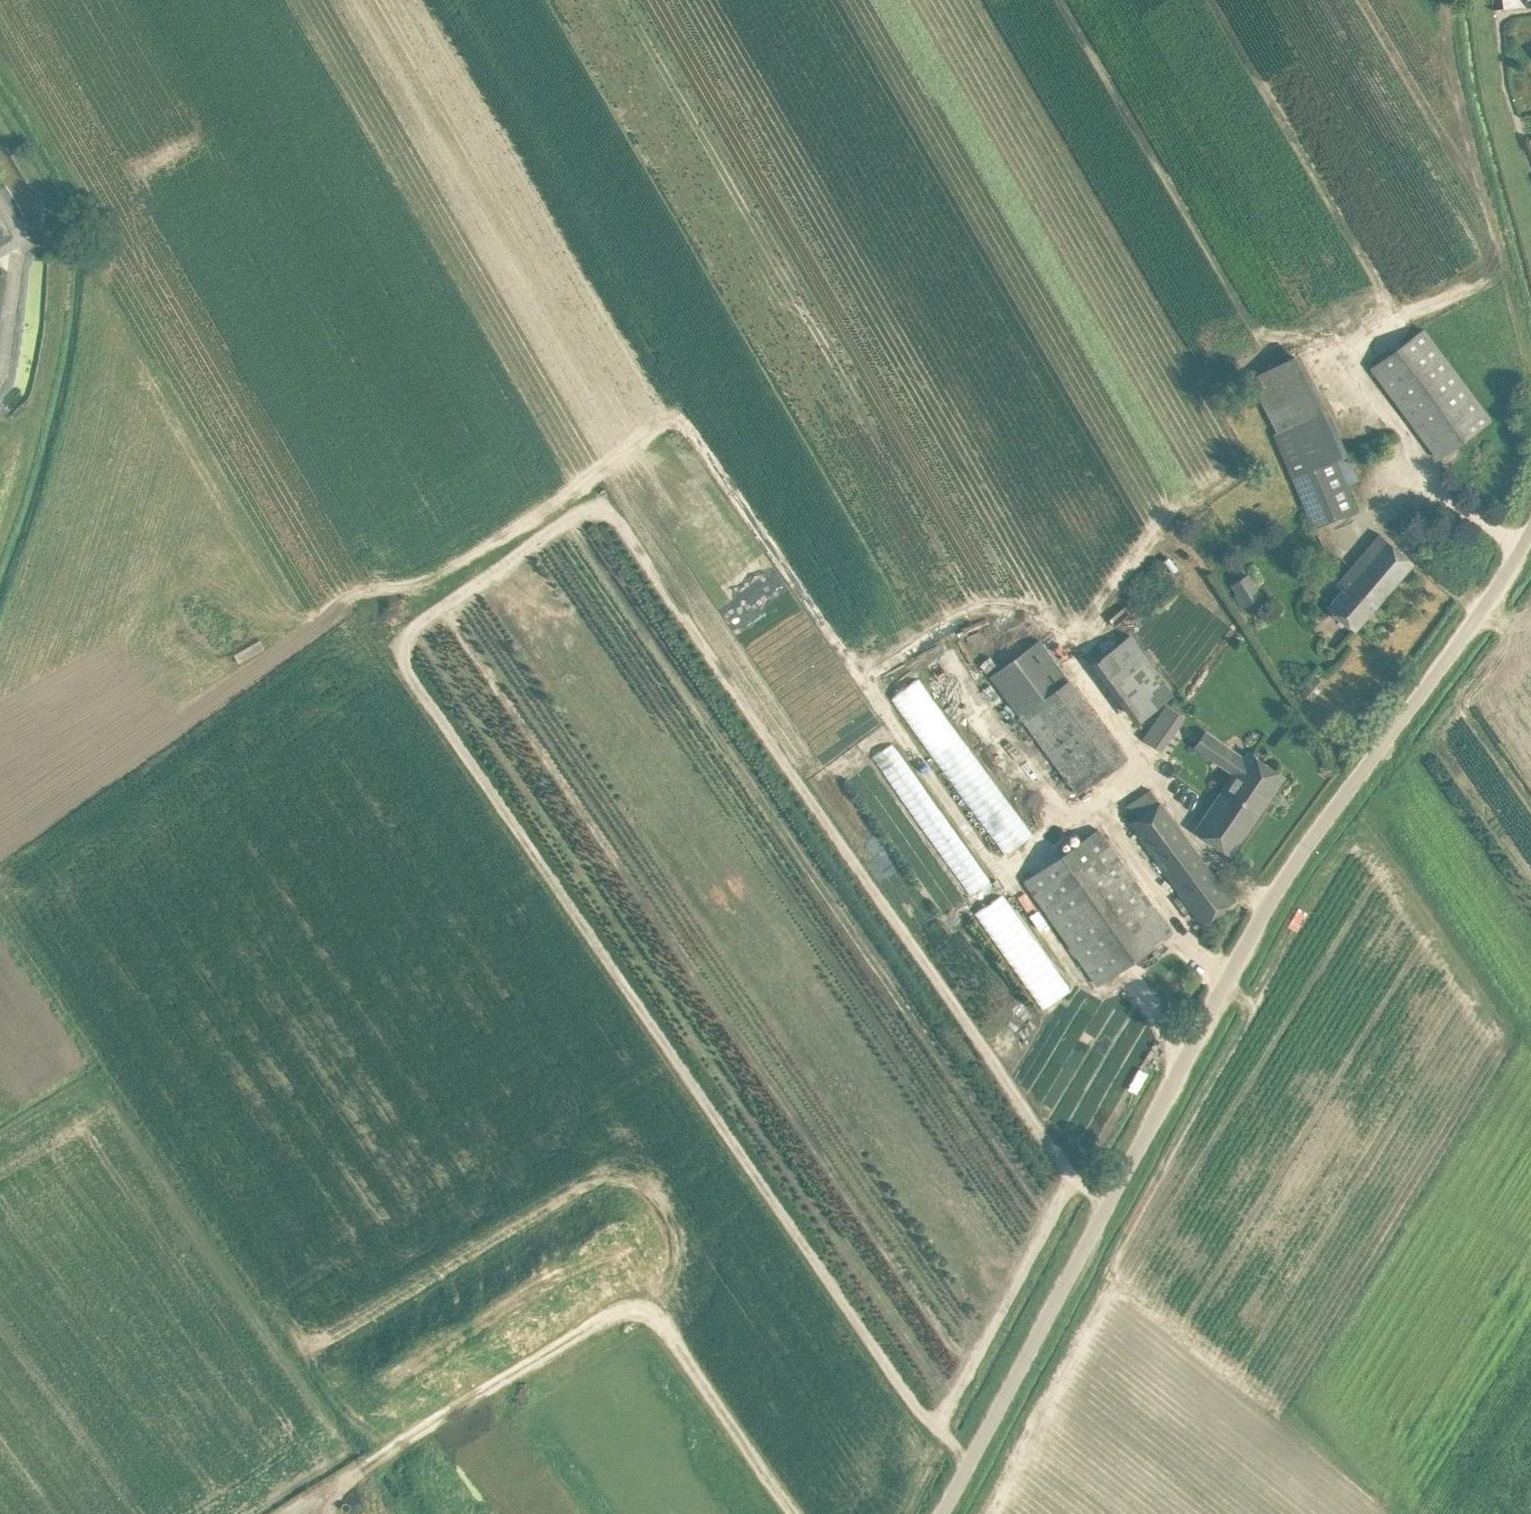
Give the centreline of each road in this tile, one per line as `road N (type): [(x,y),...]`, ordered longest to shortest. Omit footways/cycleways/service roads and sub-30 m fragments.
road 1 (unclassified): [(941,1513),(1285,875),(1530,535)]

